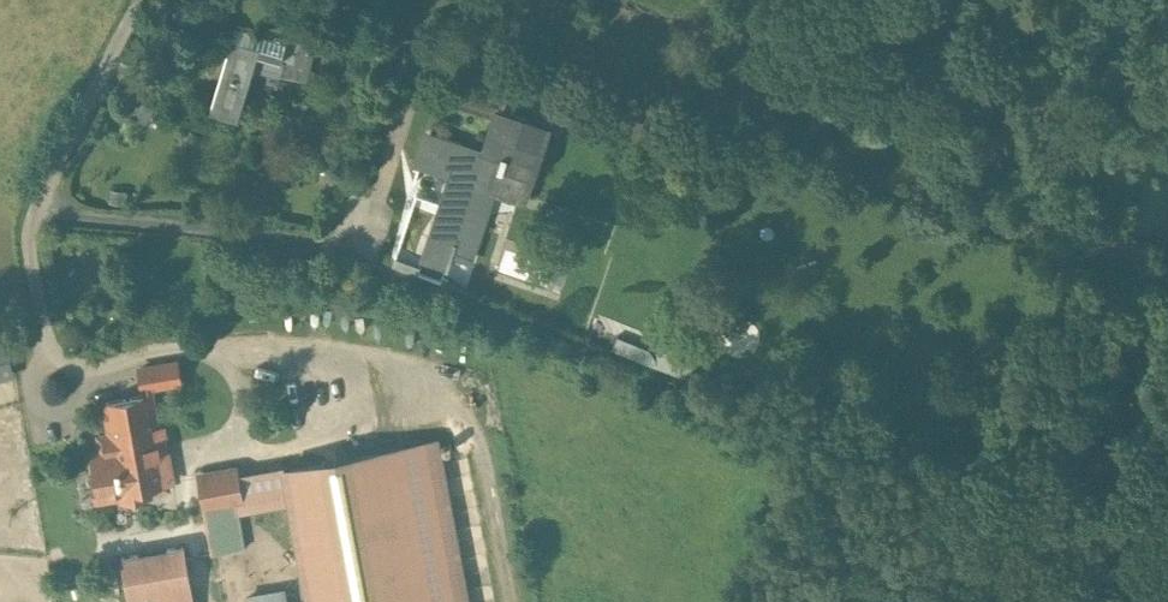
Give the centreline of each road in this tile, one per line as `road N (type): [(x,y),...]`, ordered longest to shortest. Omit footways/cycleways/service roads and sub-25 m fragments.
road 1 (residential): [(142,0),(29,229),(46,352)]
road 2 (track): [(1167,470),(1102,284),(1104,247),(1138,143)]
road 3 (track): [(1130,601),(1167,485)]

